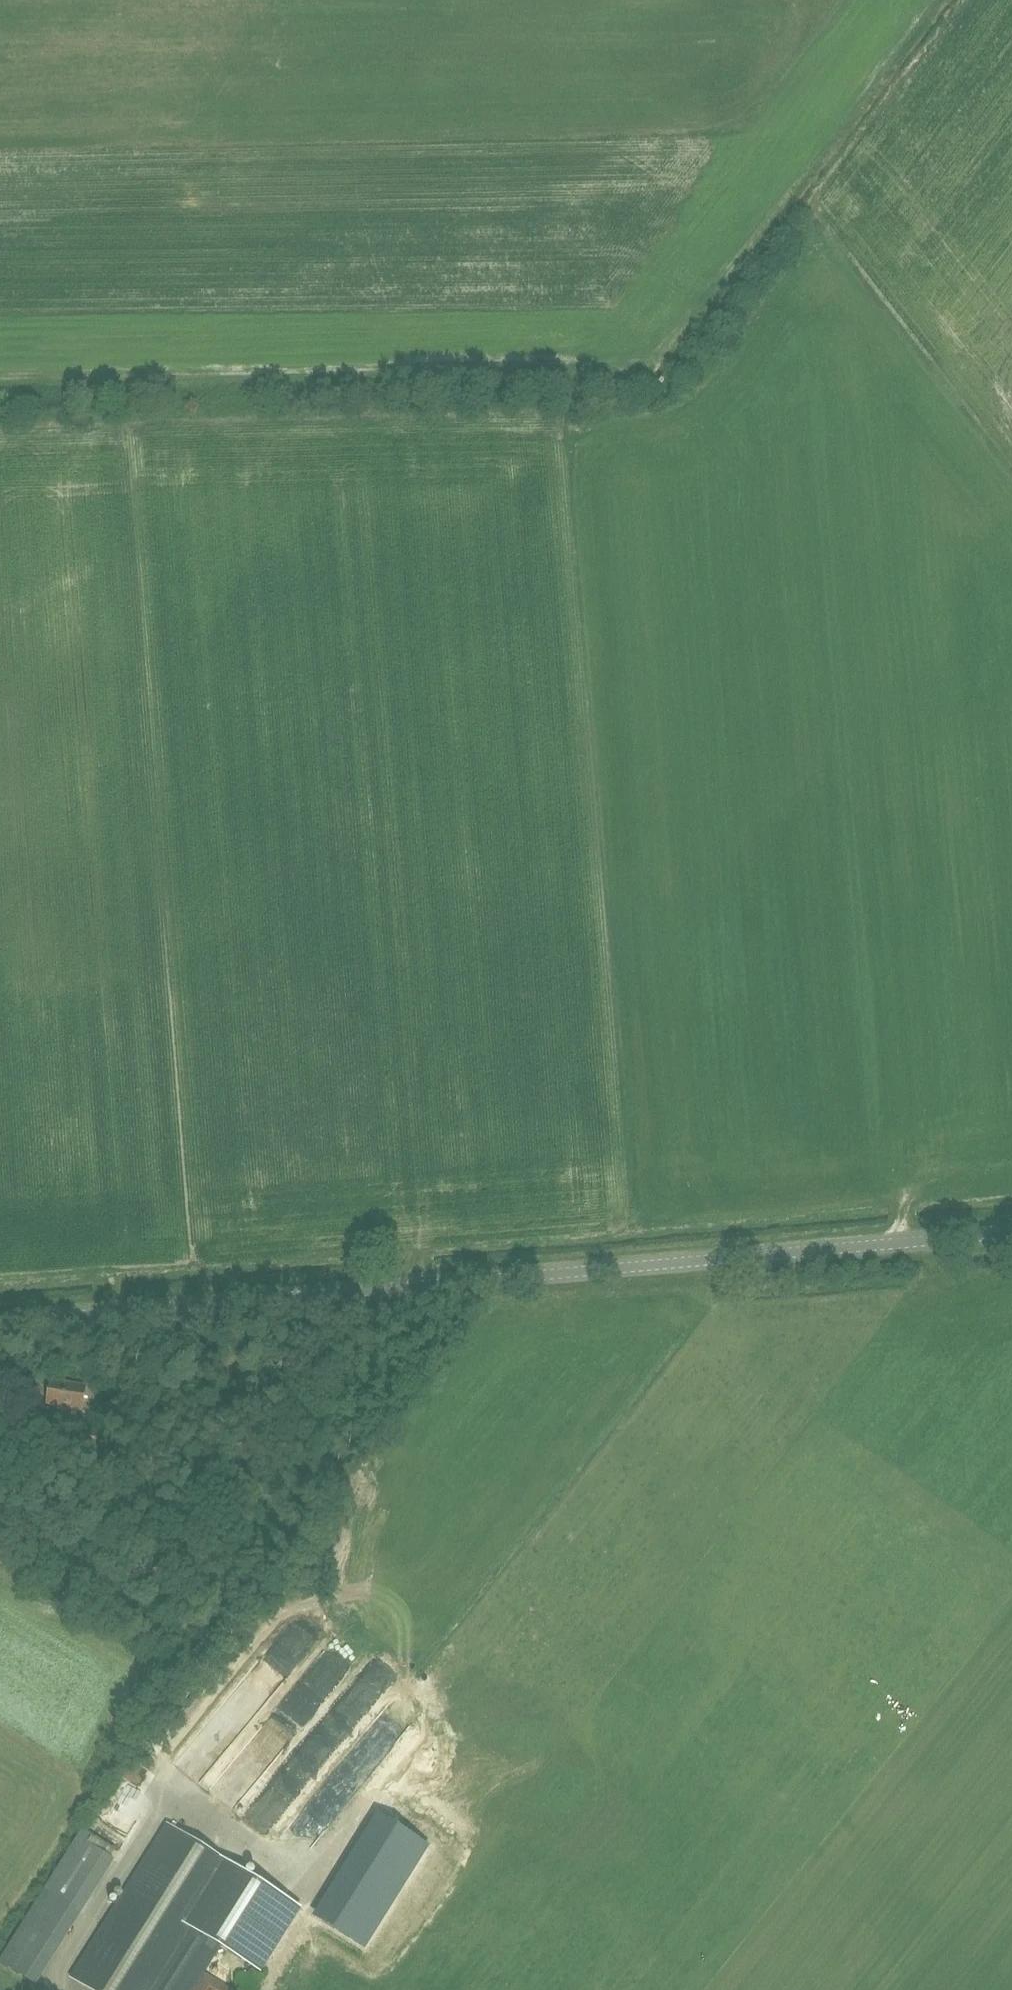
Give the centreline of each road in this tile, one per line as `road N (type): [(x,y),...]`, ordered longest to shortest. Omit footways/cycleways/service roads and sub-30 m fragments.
road 1 (tertiary): [(0,1320),(1011,1230)]

